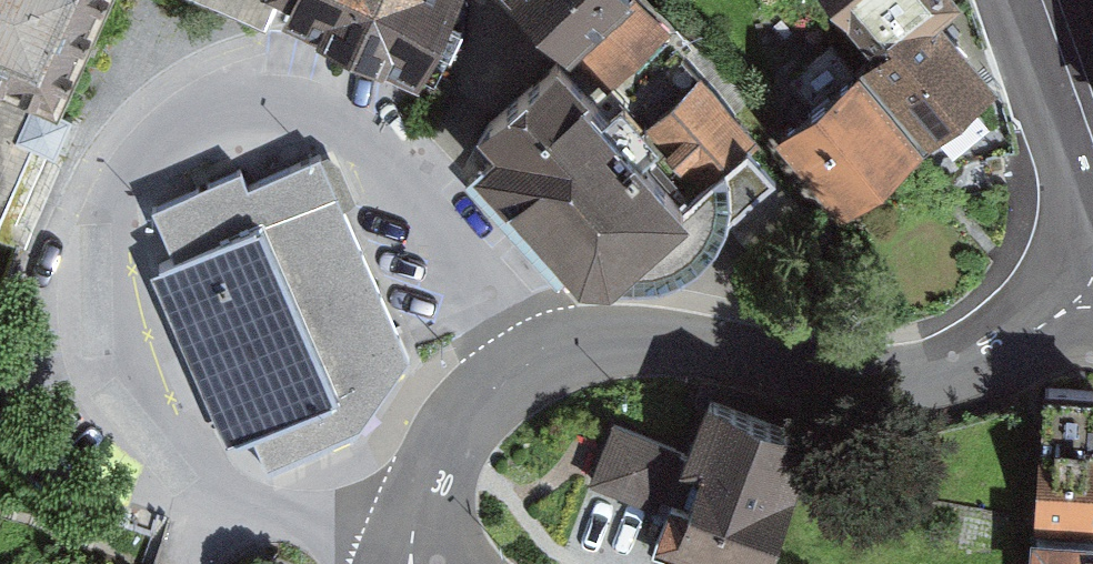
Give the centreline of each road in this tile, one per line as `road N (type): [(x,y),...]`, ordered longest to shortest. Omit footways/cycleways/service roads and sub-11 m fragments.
road 1 (tertiary): [(413,563),(425,490),(447,447),(476,406),(525,366),(575,348),(677,343),(825,376),(923,383),(987,361),(1092,293)]
road 2 (tertiary): [(1007,0),(1091,223)]

